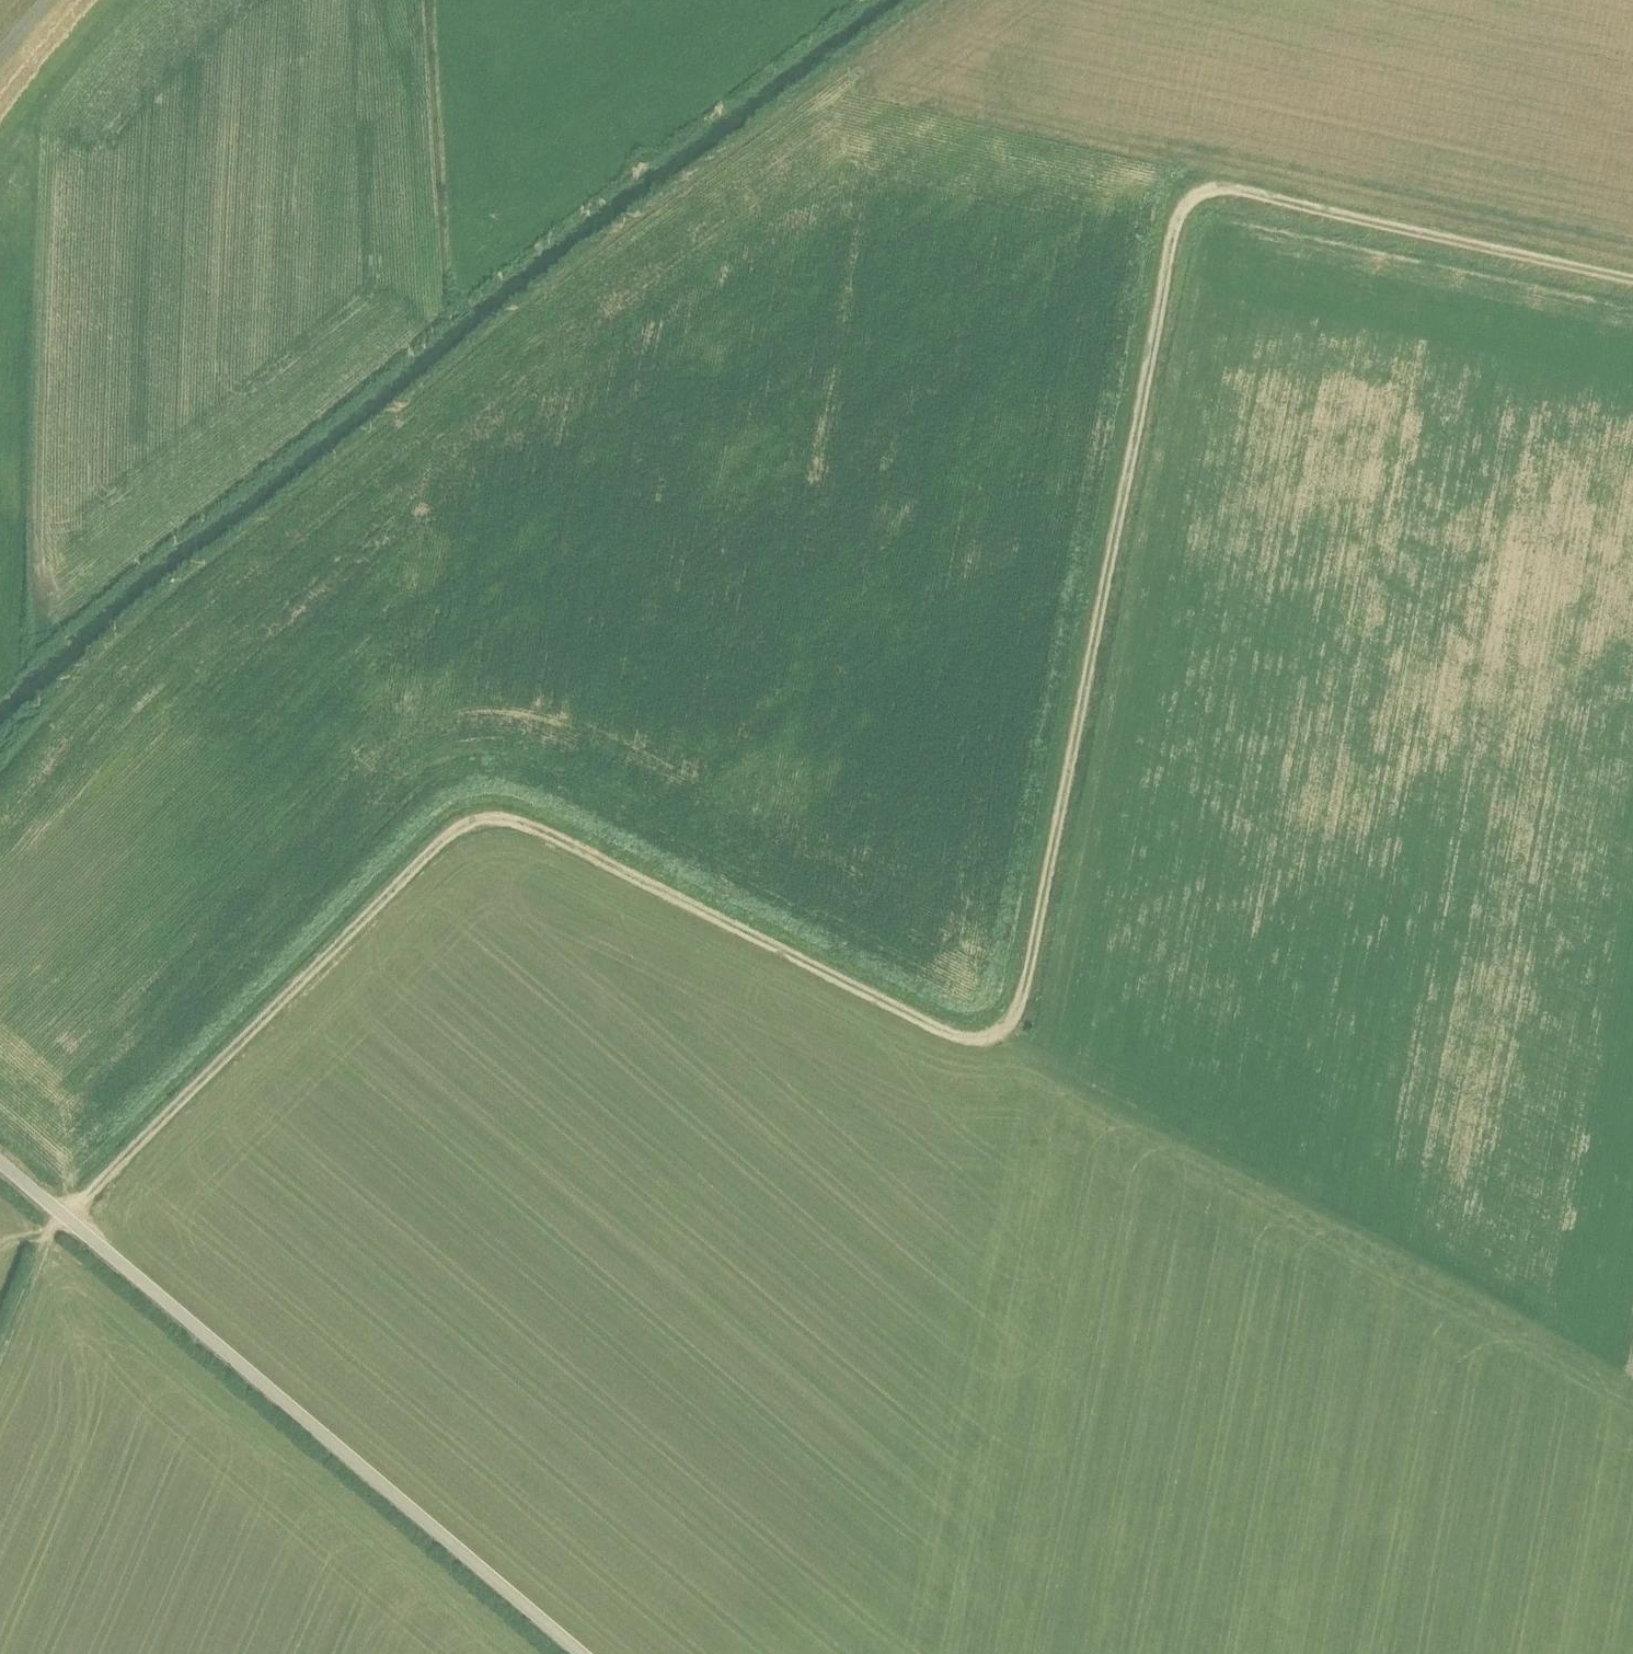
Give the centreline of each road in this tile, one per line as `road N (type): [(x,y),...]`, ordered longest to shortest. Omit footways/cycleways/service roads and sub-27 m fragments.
road 1 (track): [(1632,276),(1245,191),(1216,188),(1191,198),(1172,223),(1021,1008),(1003,1038),(973,1044),(528,829),(473,821),(58,1216)]

